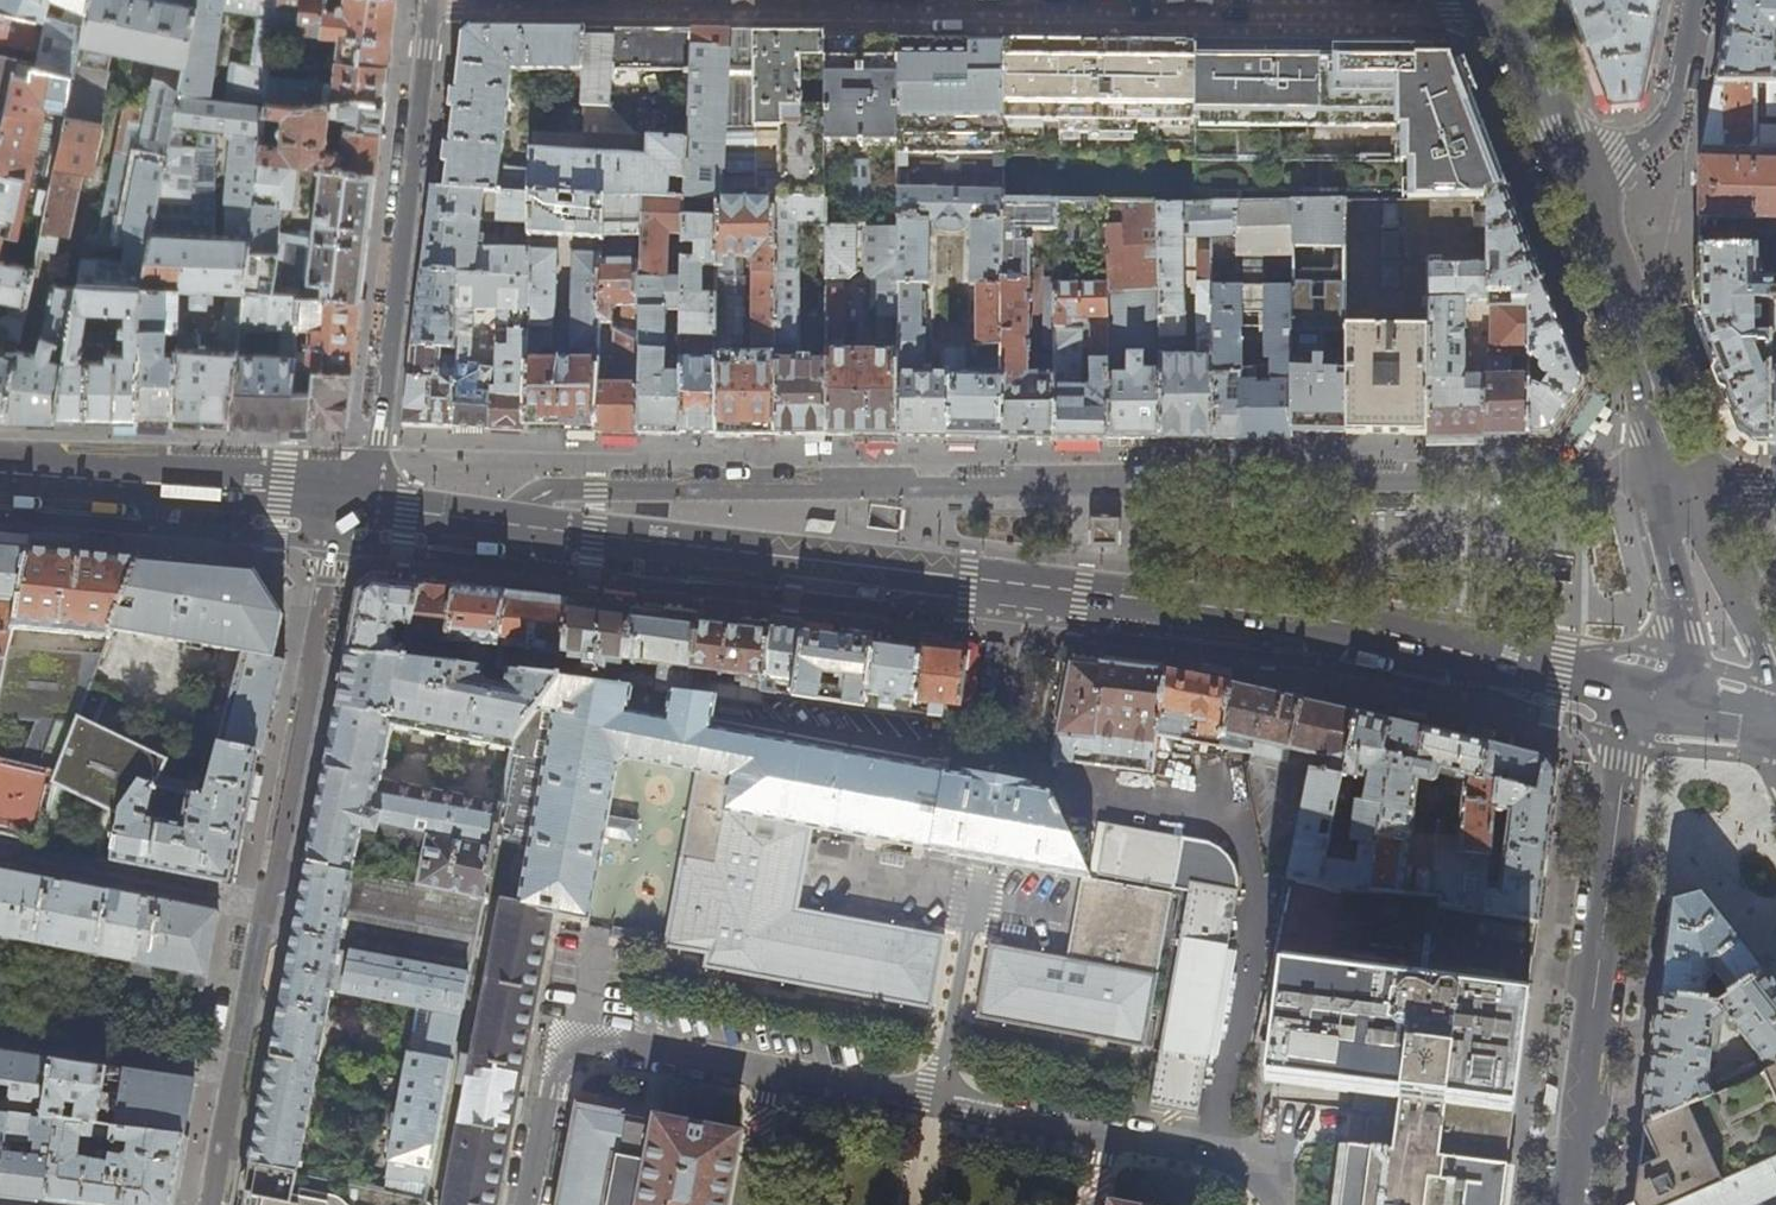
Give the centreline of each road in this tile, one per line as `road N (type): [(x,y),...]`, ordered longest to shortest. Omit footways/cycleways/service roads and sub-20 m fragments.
road 1 (primary): [(354,504),(1571,671),(1641,690)]
road 2 (residential): [(432,2),(1505,9)]
road 3 (residential): [(1570,1204),(1624,743),(1641,690)]
road 4 (residential): [(432,2),(380,437),(354,504)]
road 5 (primary): [(0,472),(354,504)]
road 6 (tertiary): [(1575,184),(1679,477)]
road 7 (tertiary): [(1775,704),(1716,534),(1679,477)]
road 8 (residential): [(1575,184),(1672,119),(1696,0)]
road 9 (tertiary): [(1679,477),(1662,532),(1686,660),(1679,701)]
road 10 (tertiary): [(1505,9),(1575,184)]

